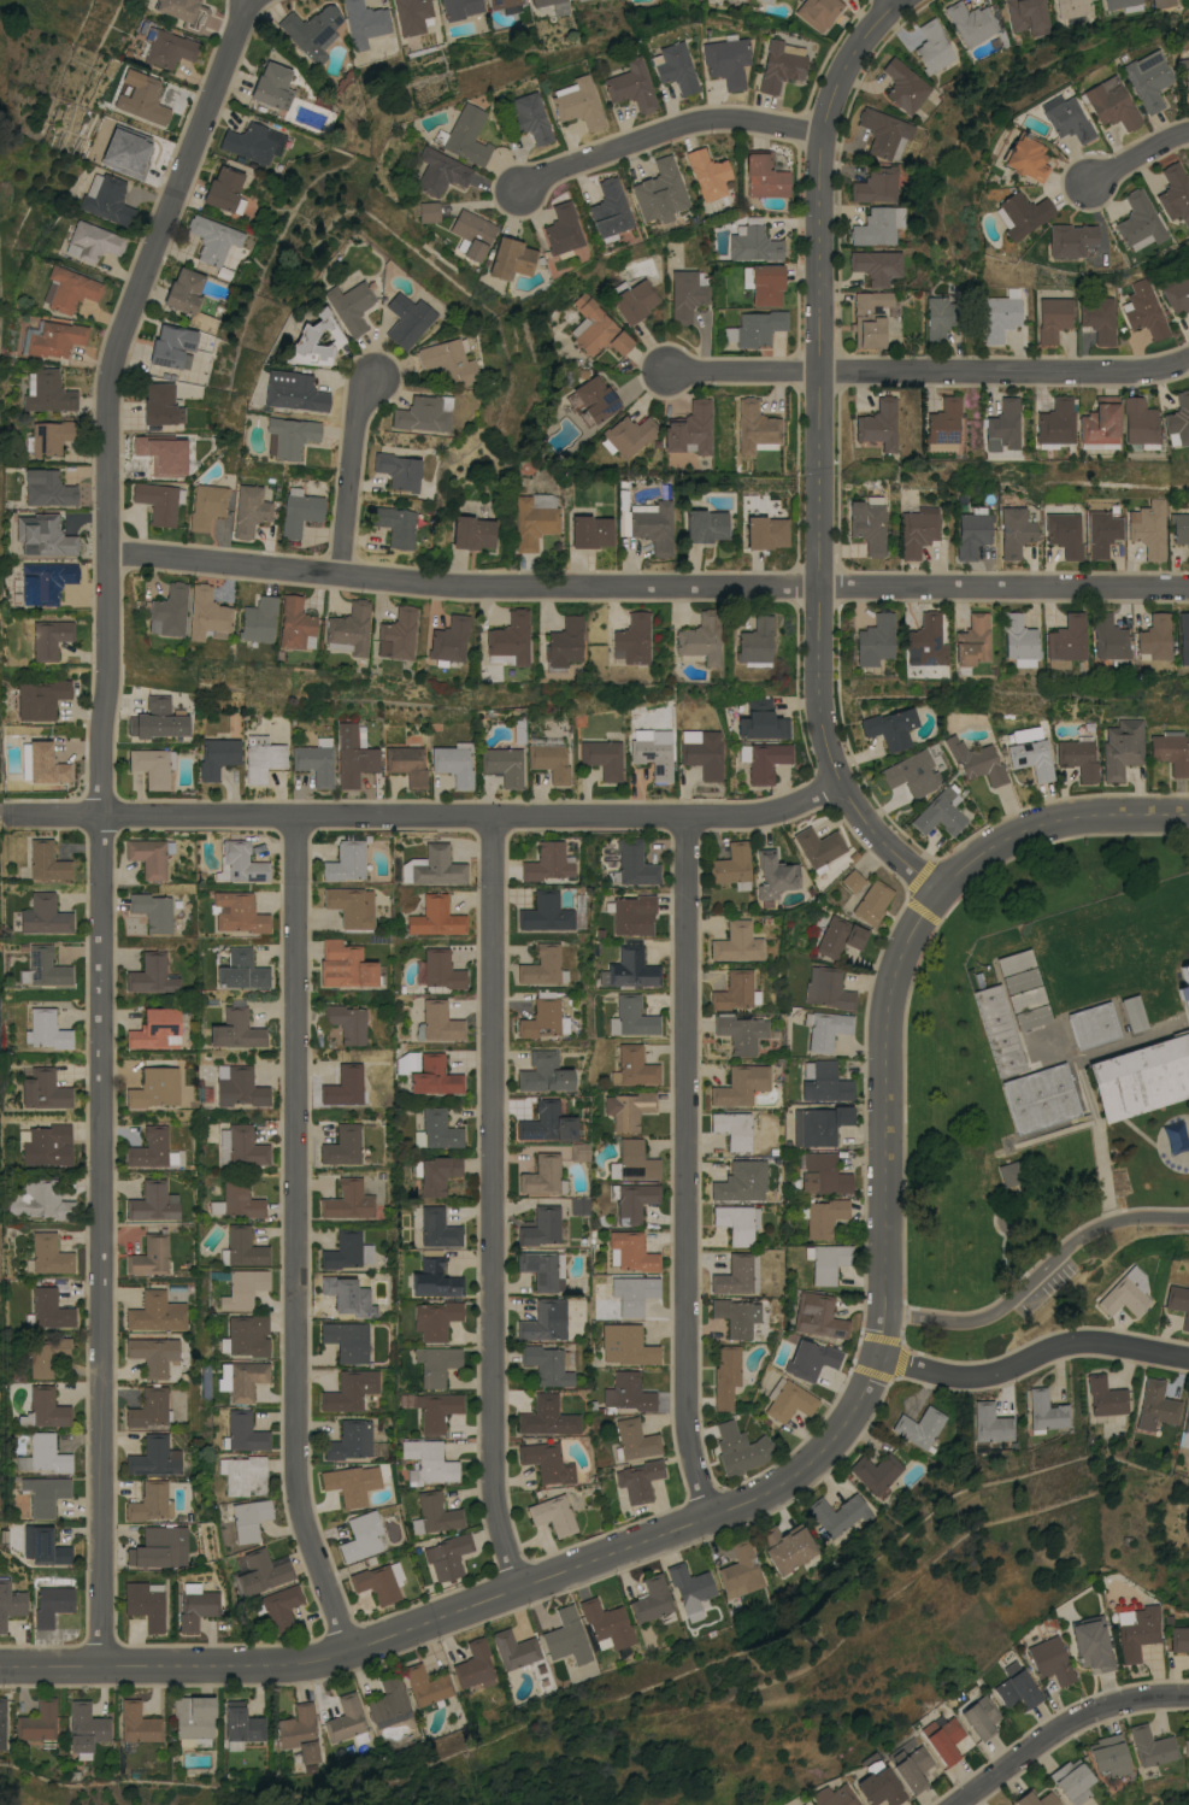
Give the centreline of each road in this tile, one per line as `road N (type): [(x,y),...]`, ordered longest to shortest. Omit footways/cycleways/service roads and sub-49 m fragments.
road 1 (tertiary): [(110,552),(101,742),(105,1665)]
road 2 (residential): [(1188,589),(457,584),(110,552)]
road 3 (tertiary): [(0,1666),(305,1662),(353,1651),(779,1471),(835,1424),(881,1357)]
road 4 (tertiary): [(900,0),(847,67),(823,134),(820,704),(828,746),(870,827),(937,895)]
road 5 (residential): [(298,813),(298,1487),(353,1651)]
road 6 (residential): [(842,781),(751,815),(13,816)]
road 7 (residential): [(494,813),(488,1495),(513,1577)]
road 8 (residential): [(689,815),(682,1430),(707,1504)]
road 9 (residential): [(248,0),(112,364),(110,552)]
road 10 (residential): [(1188,360),(1148,370),(667,370)]
road 11 (tertiary): [(881,1357),(887,1021),(906,948),(937,895)]
road 12 (residential): [(1188,1218),(1128,1217),(1079,1235),(985,1318),(885,1315)]
road 13 (residential): [(823,134),(744,118),(684,123),(519,189)]
road 14 (residential): [(881,1357),(954,1377),(1001,1371),(1059,1344),(1107,1341),(1188,1357)]
road 15 (tertiary): [(937,895),(960,870),(1034,825),(1082,816),(1188,815)]
road 16 (residential): [(961,1804),(1082,1717),(1188,1693)]
road 17 (residential): [(376,377),(357,418),(340,574)]

